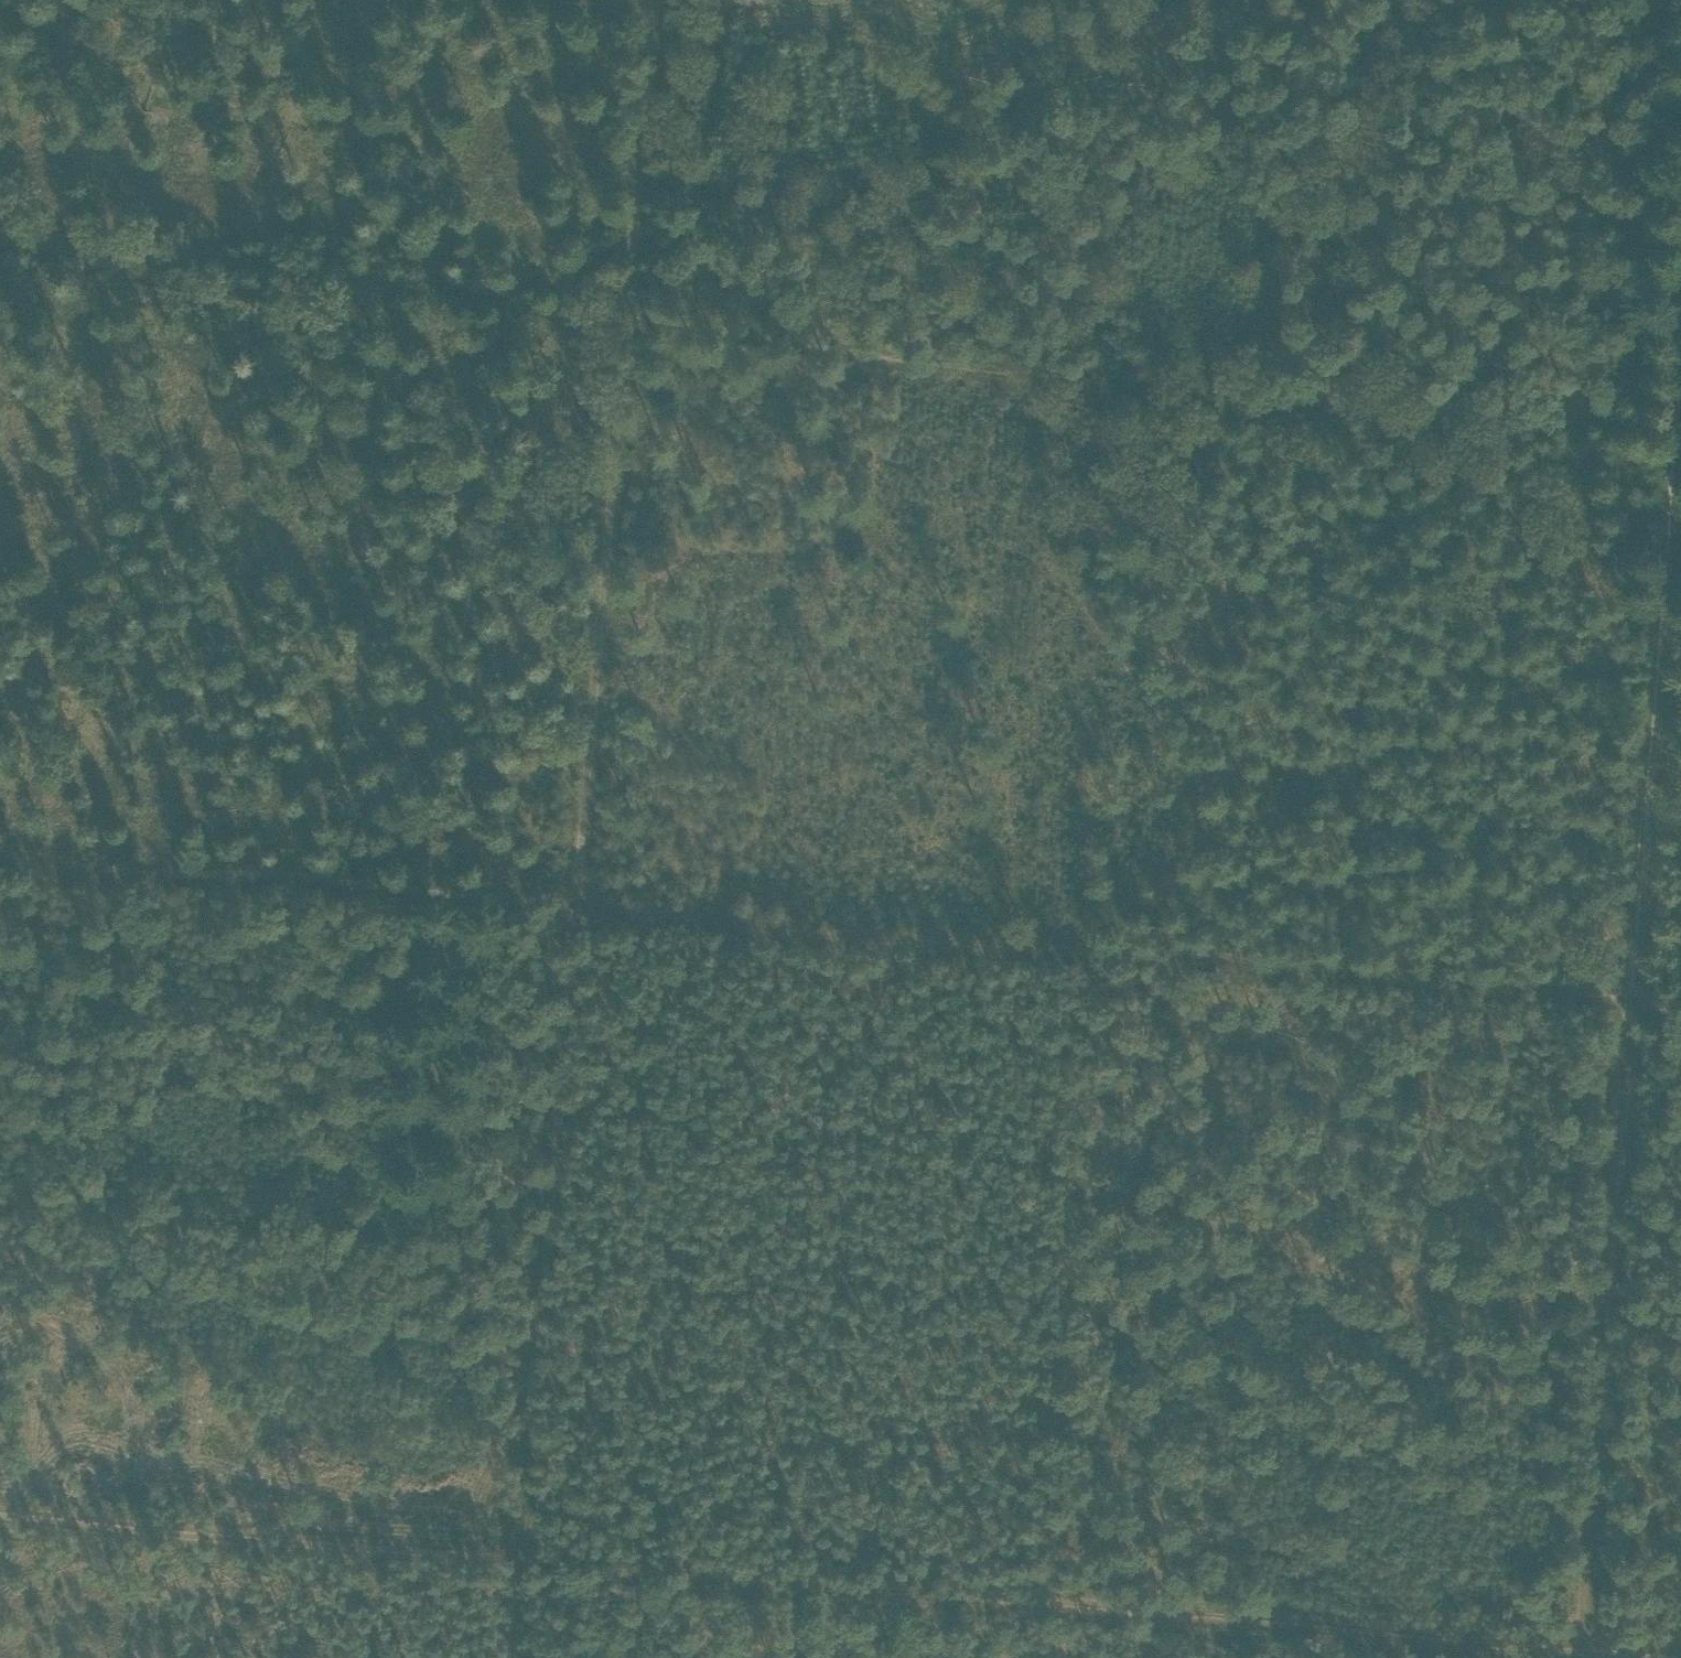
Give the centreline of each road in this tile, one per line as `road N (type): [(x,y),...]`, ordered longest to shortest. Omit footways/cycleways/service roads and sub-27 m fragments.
road 1 (track): [(1670,431),(1122,391),(620,313),(0,248)]
road 2 (track): [(1653,1657),(0,1512)]
road 3 (track): [(0,866),(1628,1007)]
road 4 (track): [(496,1657),(576,773)]
road 5 (track): [(576,773),(645,0)]
road 6 (track): [(1628,1007),(1585,1657)]
road 7 (track): [(1670,431),(1628,1007)]
road 8 (track): [(1680,280),(1670,431)]

